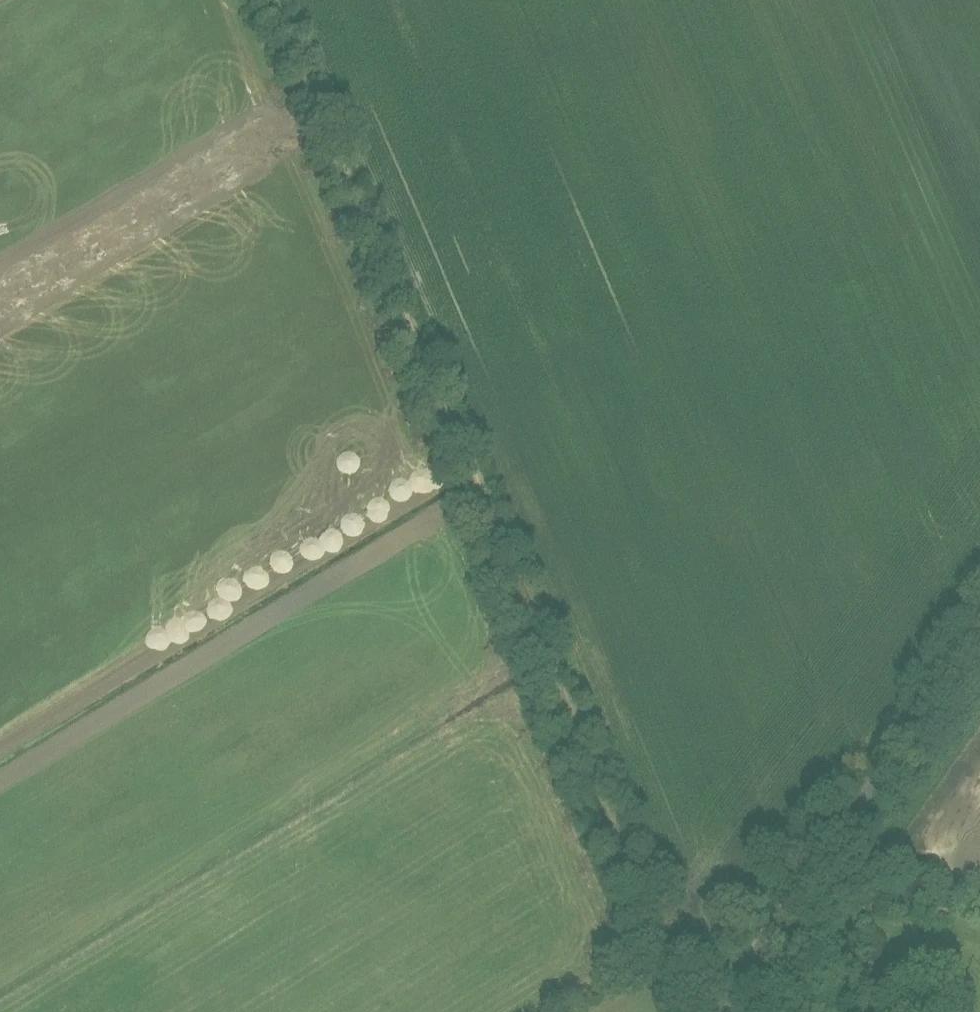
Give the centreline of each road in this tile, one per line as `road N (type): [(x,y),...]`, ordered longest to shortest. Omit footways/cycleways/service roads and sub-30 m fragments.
road 1 (residential): [(729,1011),(737,979),(979,631)]

